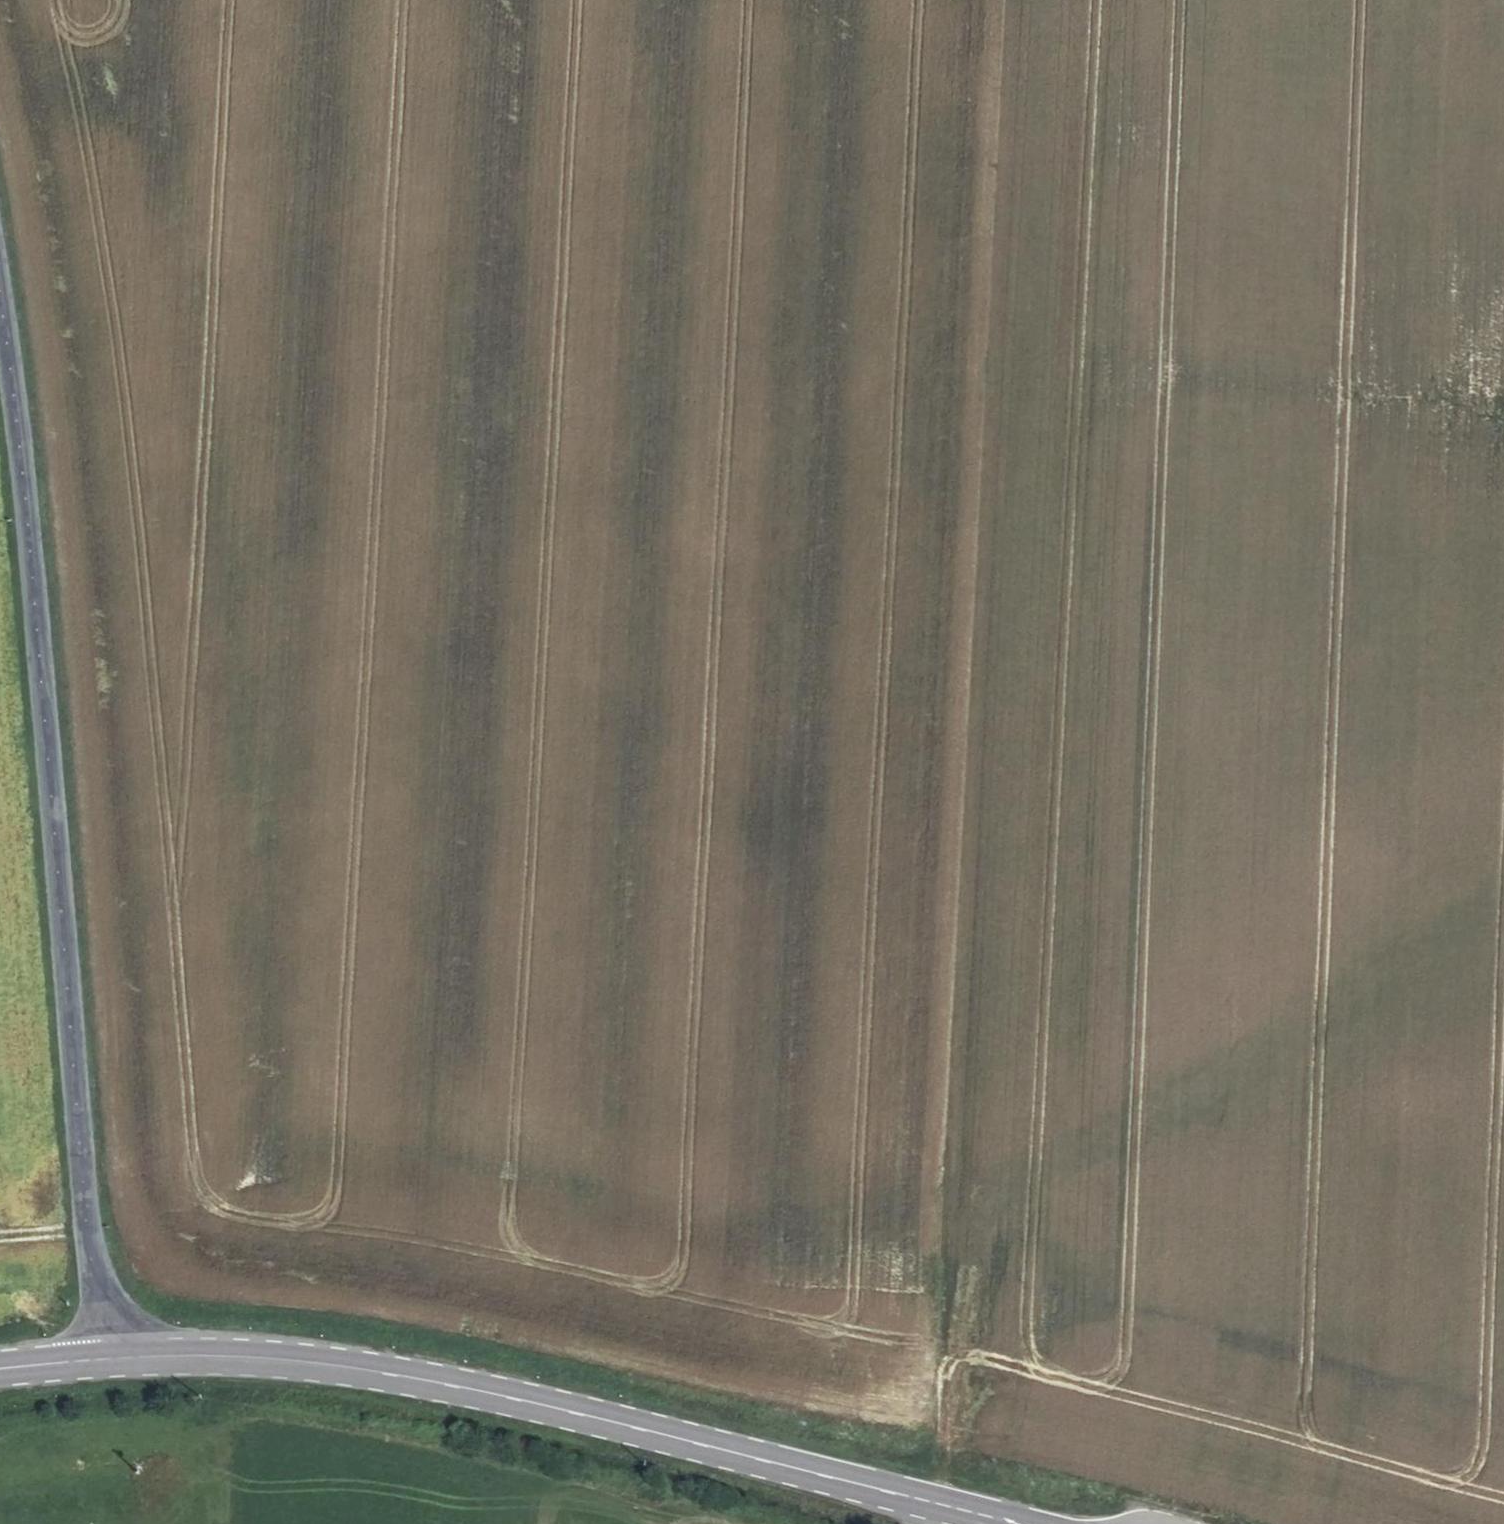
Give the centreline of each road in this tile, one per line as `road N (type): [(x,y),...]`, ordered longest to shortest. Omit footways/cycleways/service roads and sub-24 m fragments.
road 1 (tertiary): [(104,1357),(0,292)]
road 2 (primary): [(104,1357),(248,1357),(388,1372),(937,1501)]

